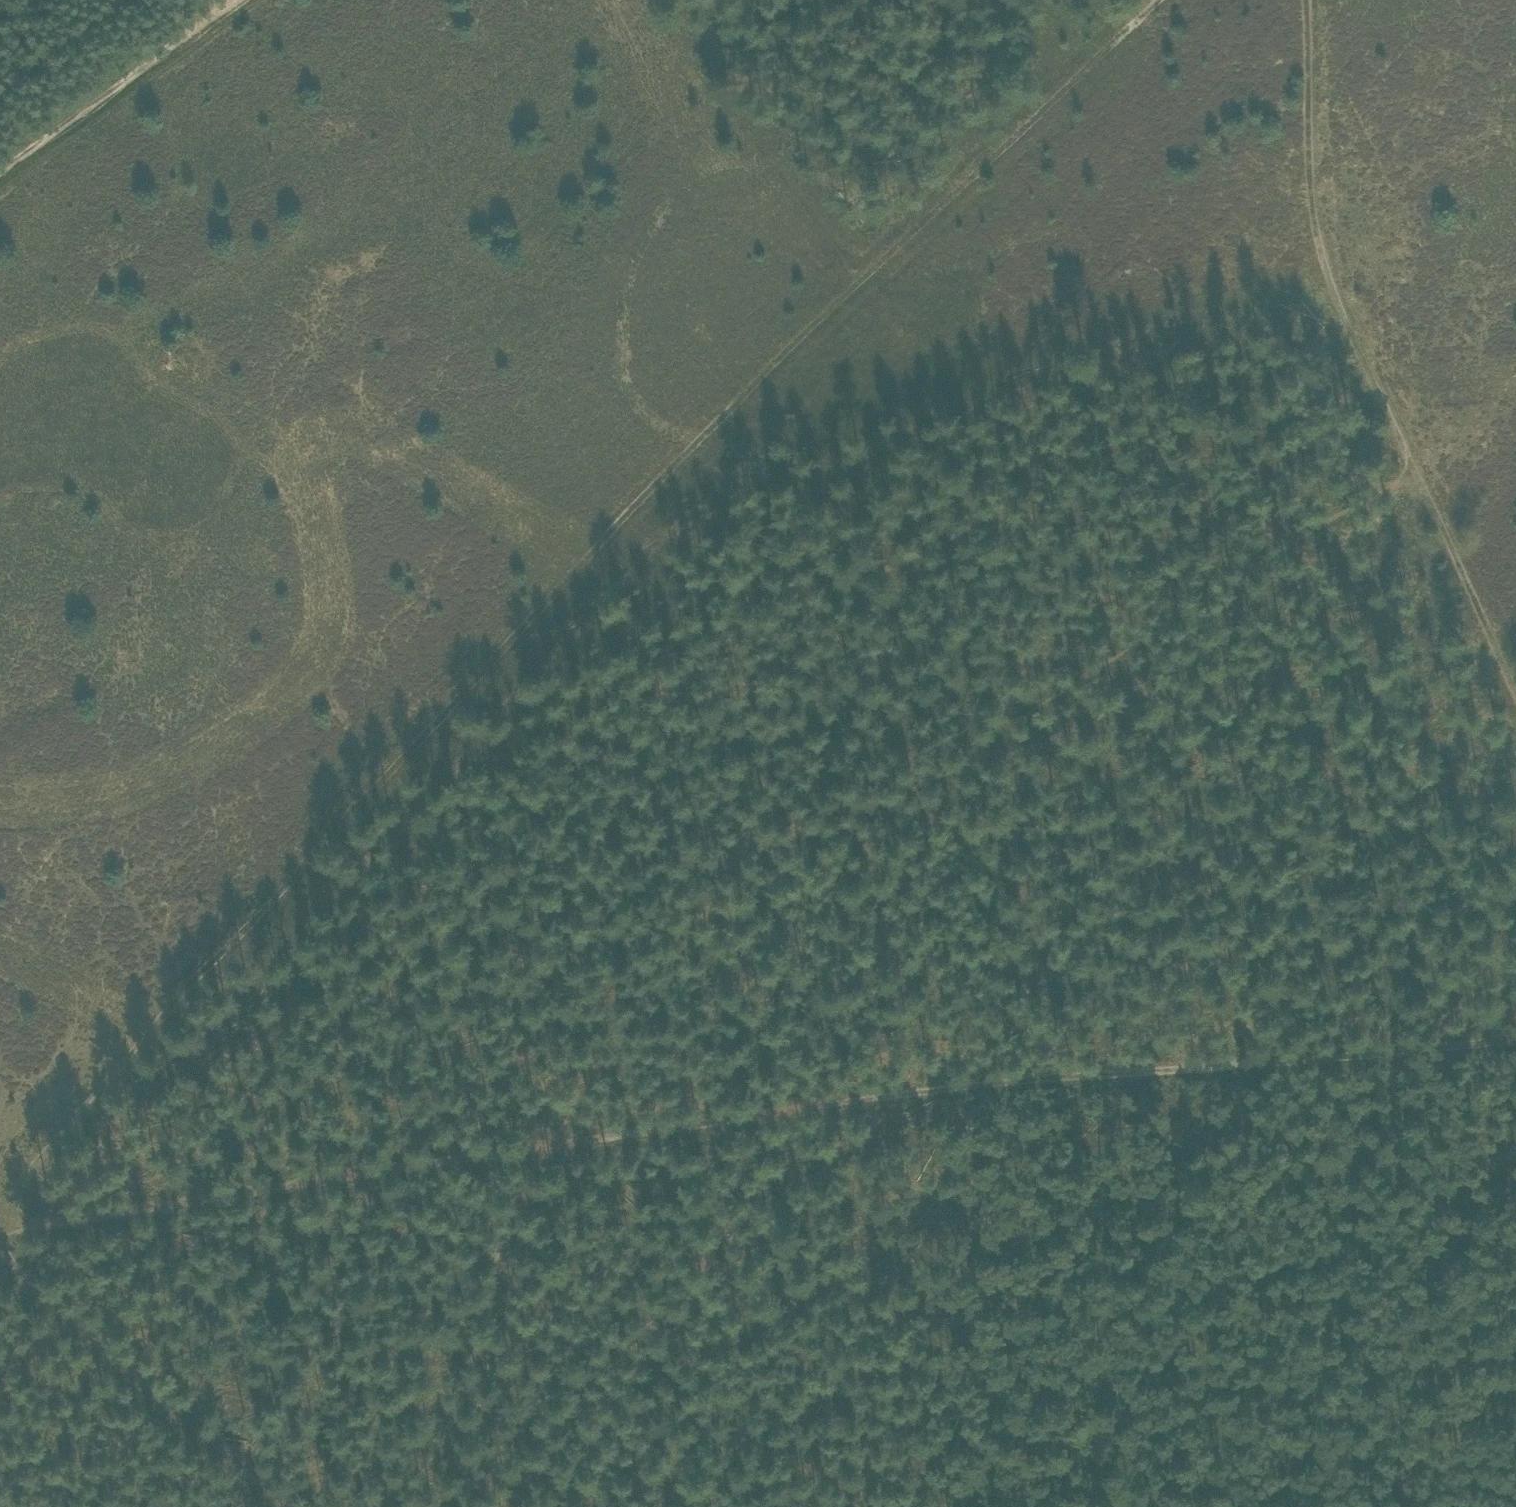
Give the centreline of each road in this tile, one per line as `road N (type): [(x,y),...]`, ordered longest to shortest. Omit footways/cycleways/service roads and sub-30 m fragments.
road 1 (track): [(0,1197),(739,402),(1162,0)]
road 2 (track): [(1515,1041),(874,1095),(0,1227)]
road 3 (track): [(1420,473),(1217,593),(847,832),(746,912),(638,1018),(540,1148),(486,1506)]
road 4 (track): [(1308,0),(1315,210),(1331,276),(1515,683)]
road 5 (track): [(0,1254),(288,1506)]
road 6 (track): [(0,168),(229,0)]

